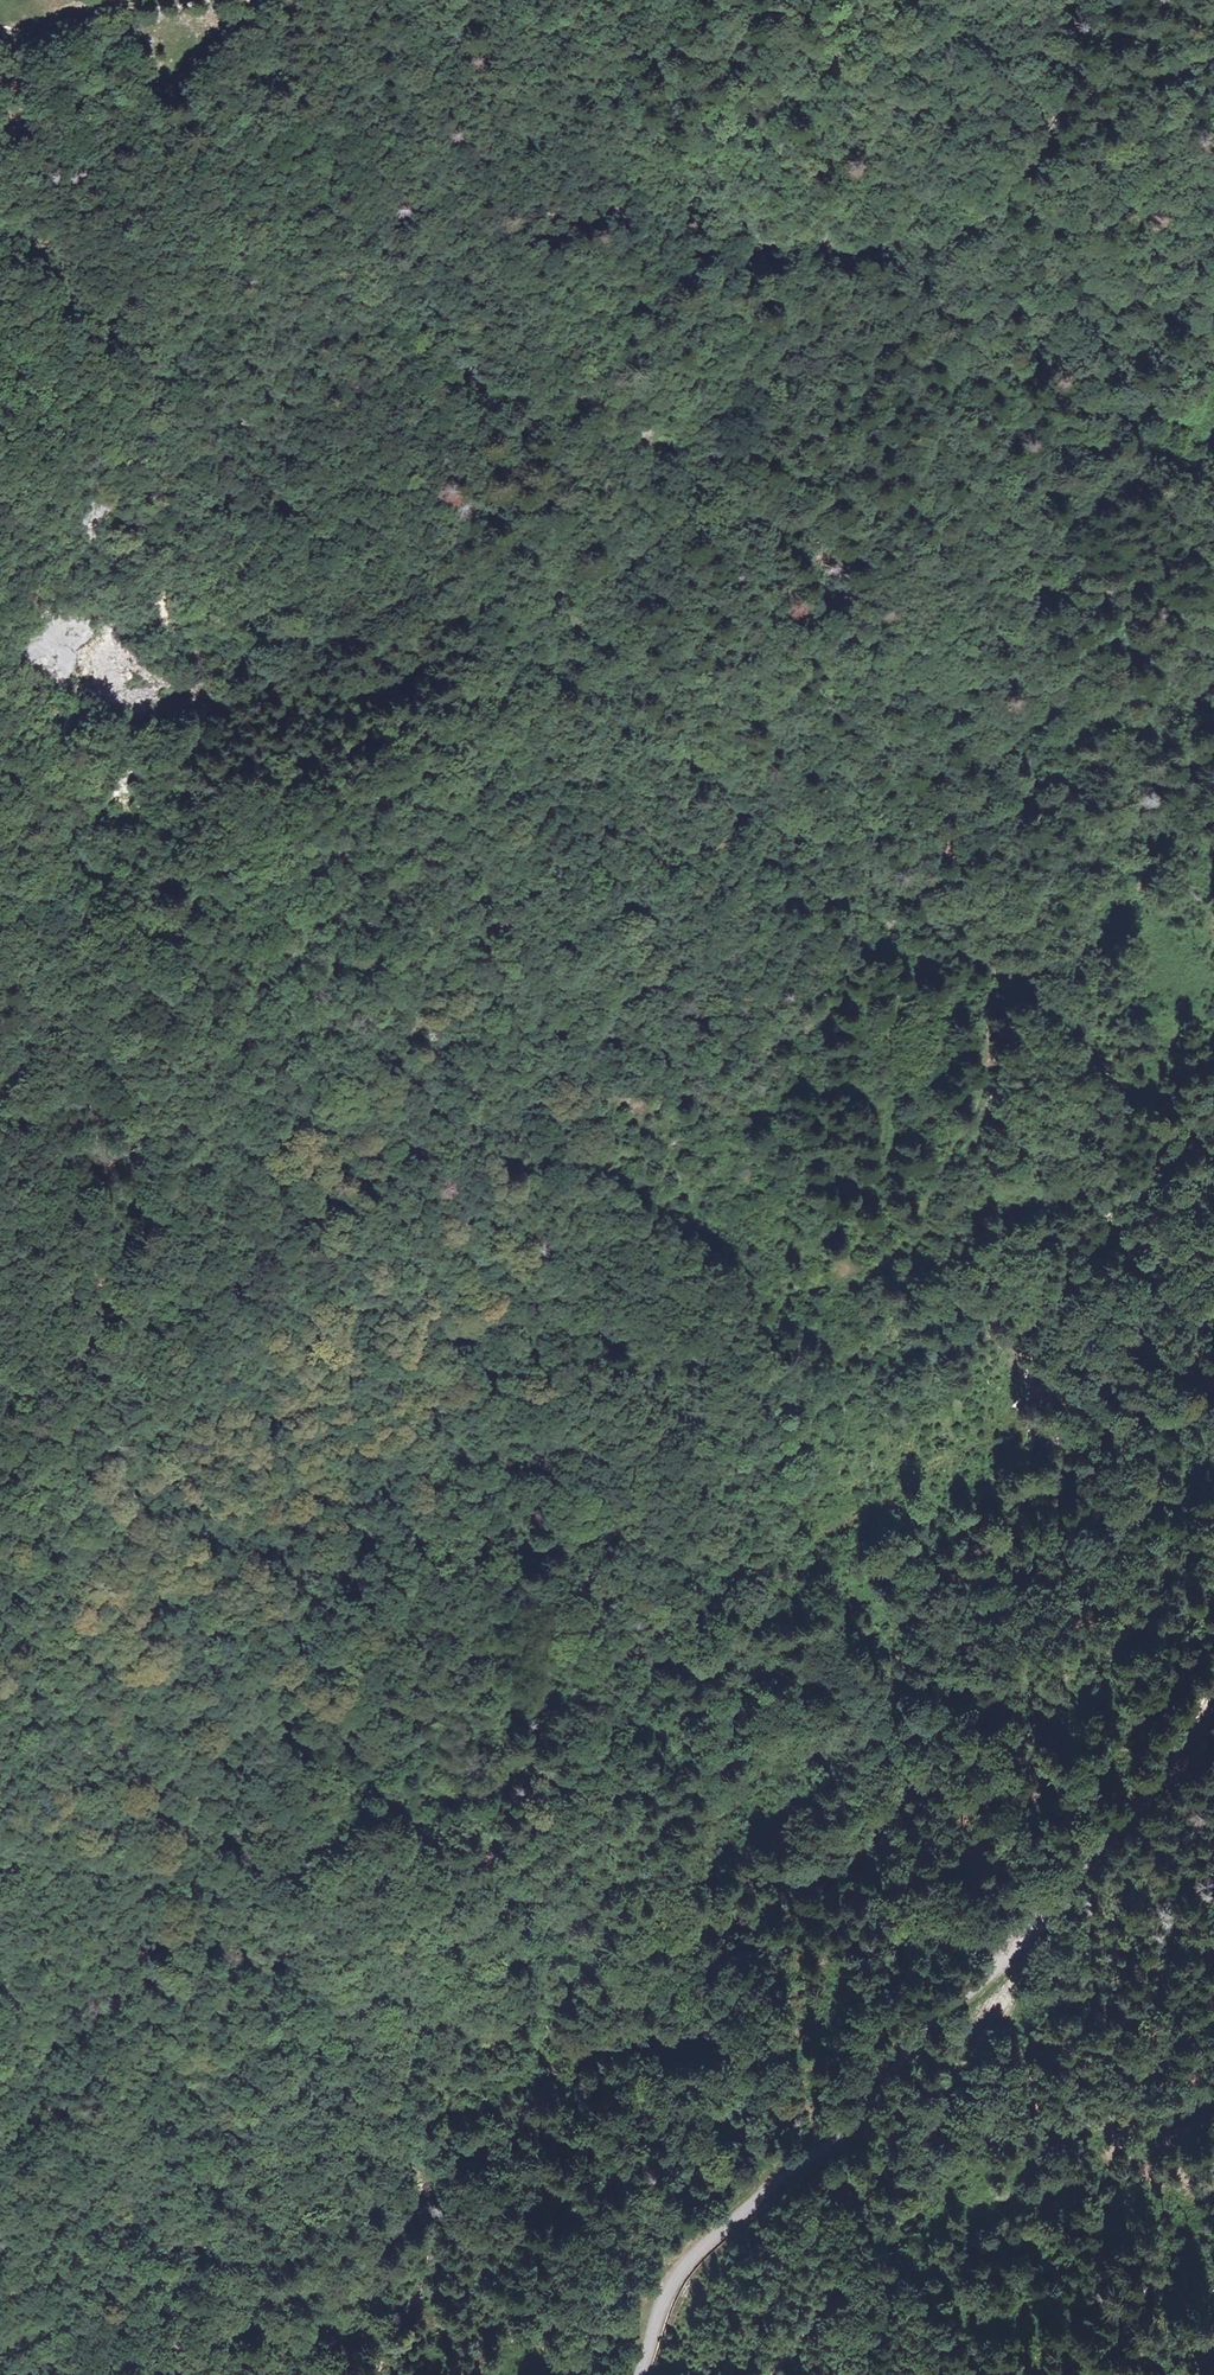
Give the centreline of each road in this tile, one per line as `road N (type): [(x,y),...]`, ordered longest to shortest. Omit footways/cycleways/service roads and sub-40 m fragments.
road 1 (unclassified): [(641,2374),(671,2286),(959,2003),(1213,1709)]
road 2 (track): [(0,22),(28,39),(118,0)]

